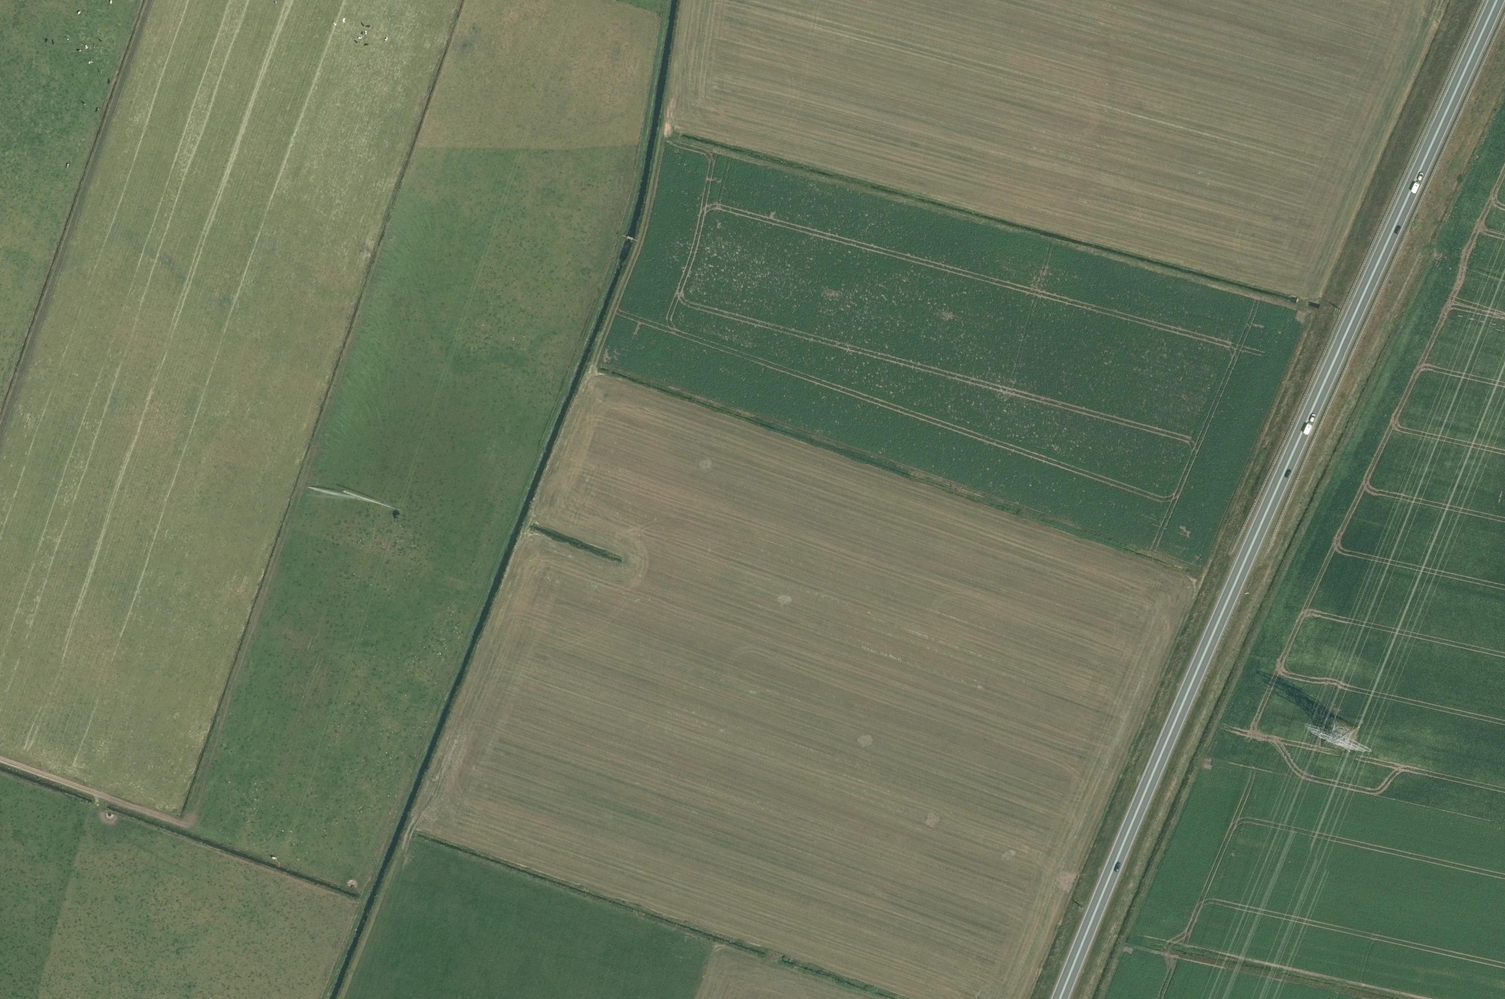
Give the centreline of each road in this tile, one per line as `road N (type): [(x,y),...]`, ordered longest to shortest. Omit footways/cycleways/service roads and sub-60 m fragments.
road 1 (trunk): [(1060,998),(1182,701),(1500,0)]
road 2 (track): [(687,0),(664,129)]

